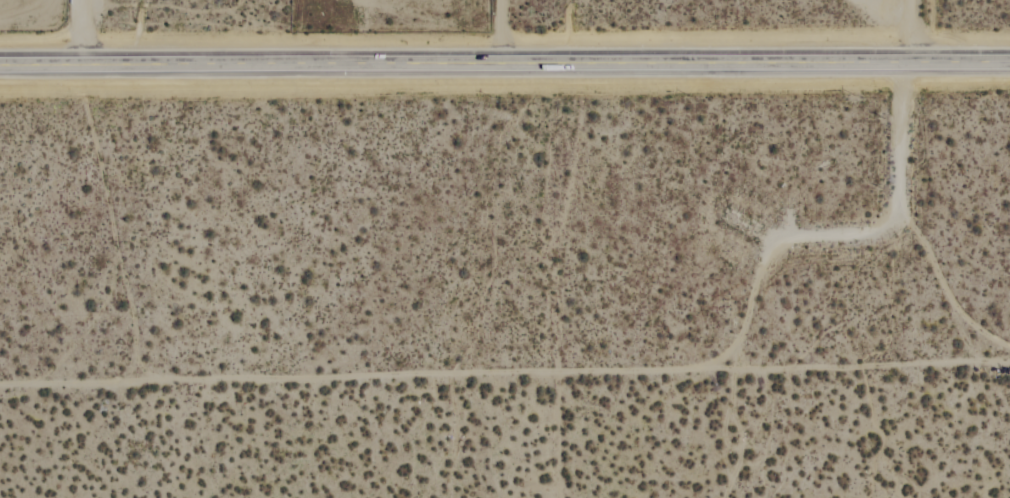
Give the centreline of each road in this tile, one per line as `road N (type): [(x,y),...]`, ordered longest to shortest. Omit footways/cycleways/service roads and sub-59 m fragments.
road 1 (trunk): [(1009,61),(0,62)]

